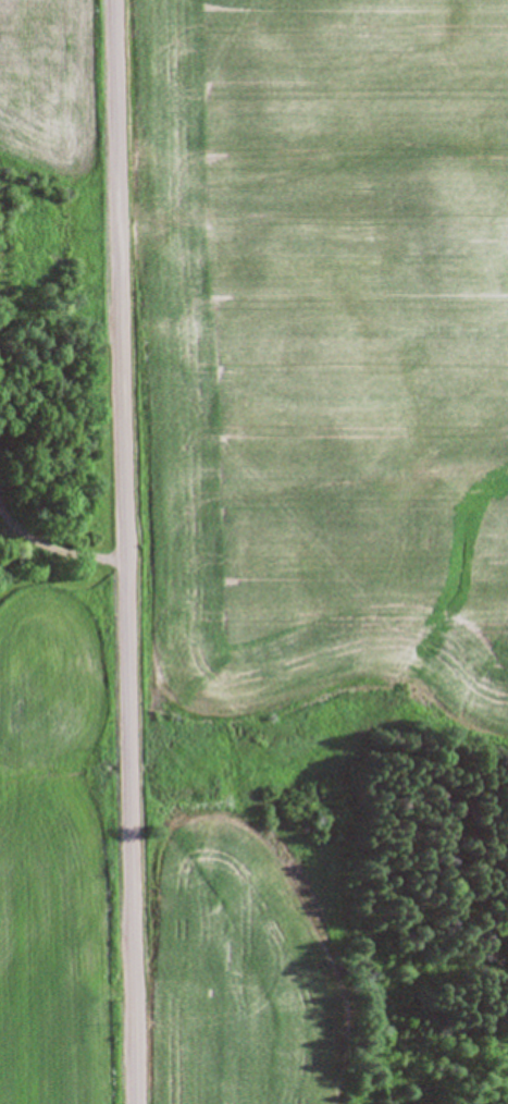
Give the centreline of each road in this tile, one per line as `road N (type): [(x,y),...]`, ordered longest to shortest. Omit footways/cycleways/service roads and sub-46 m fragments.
road 1 (residential): [(136,1103),(118,0)]

